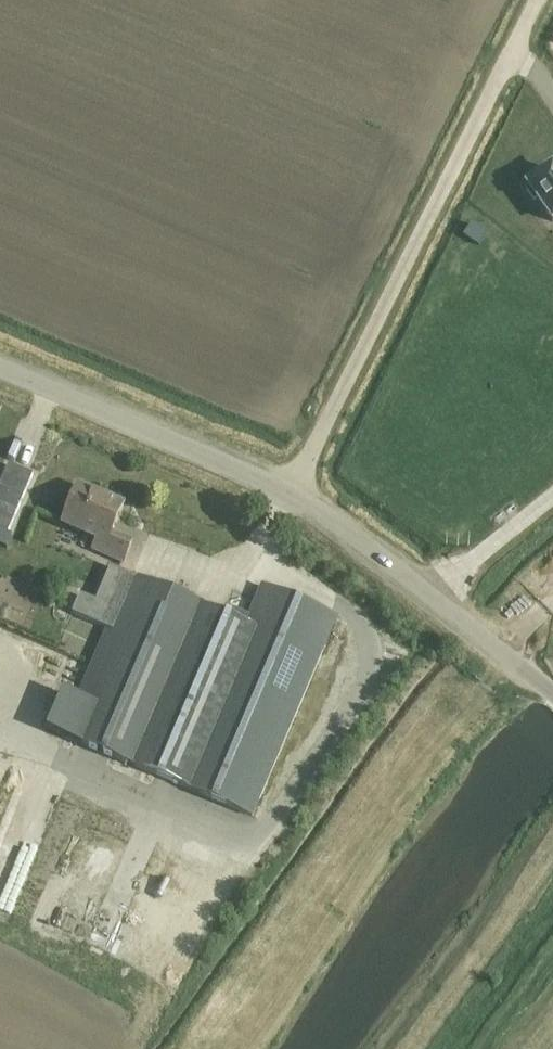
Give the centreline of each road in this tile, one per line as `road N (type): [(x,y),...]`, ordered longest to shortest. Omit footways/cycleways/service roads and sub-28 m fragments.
road 1 (unclassified): [(541,0),(291,493)]
road 2 (unclassified): [(552,688),(291,493)]
road 3 (unclassified): [(291,493),(0,368)]
road 4 (track): [(400,1048),(552,840)]

